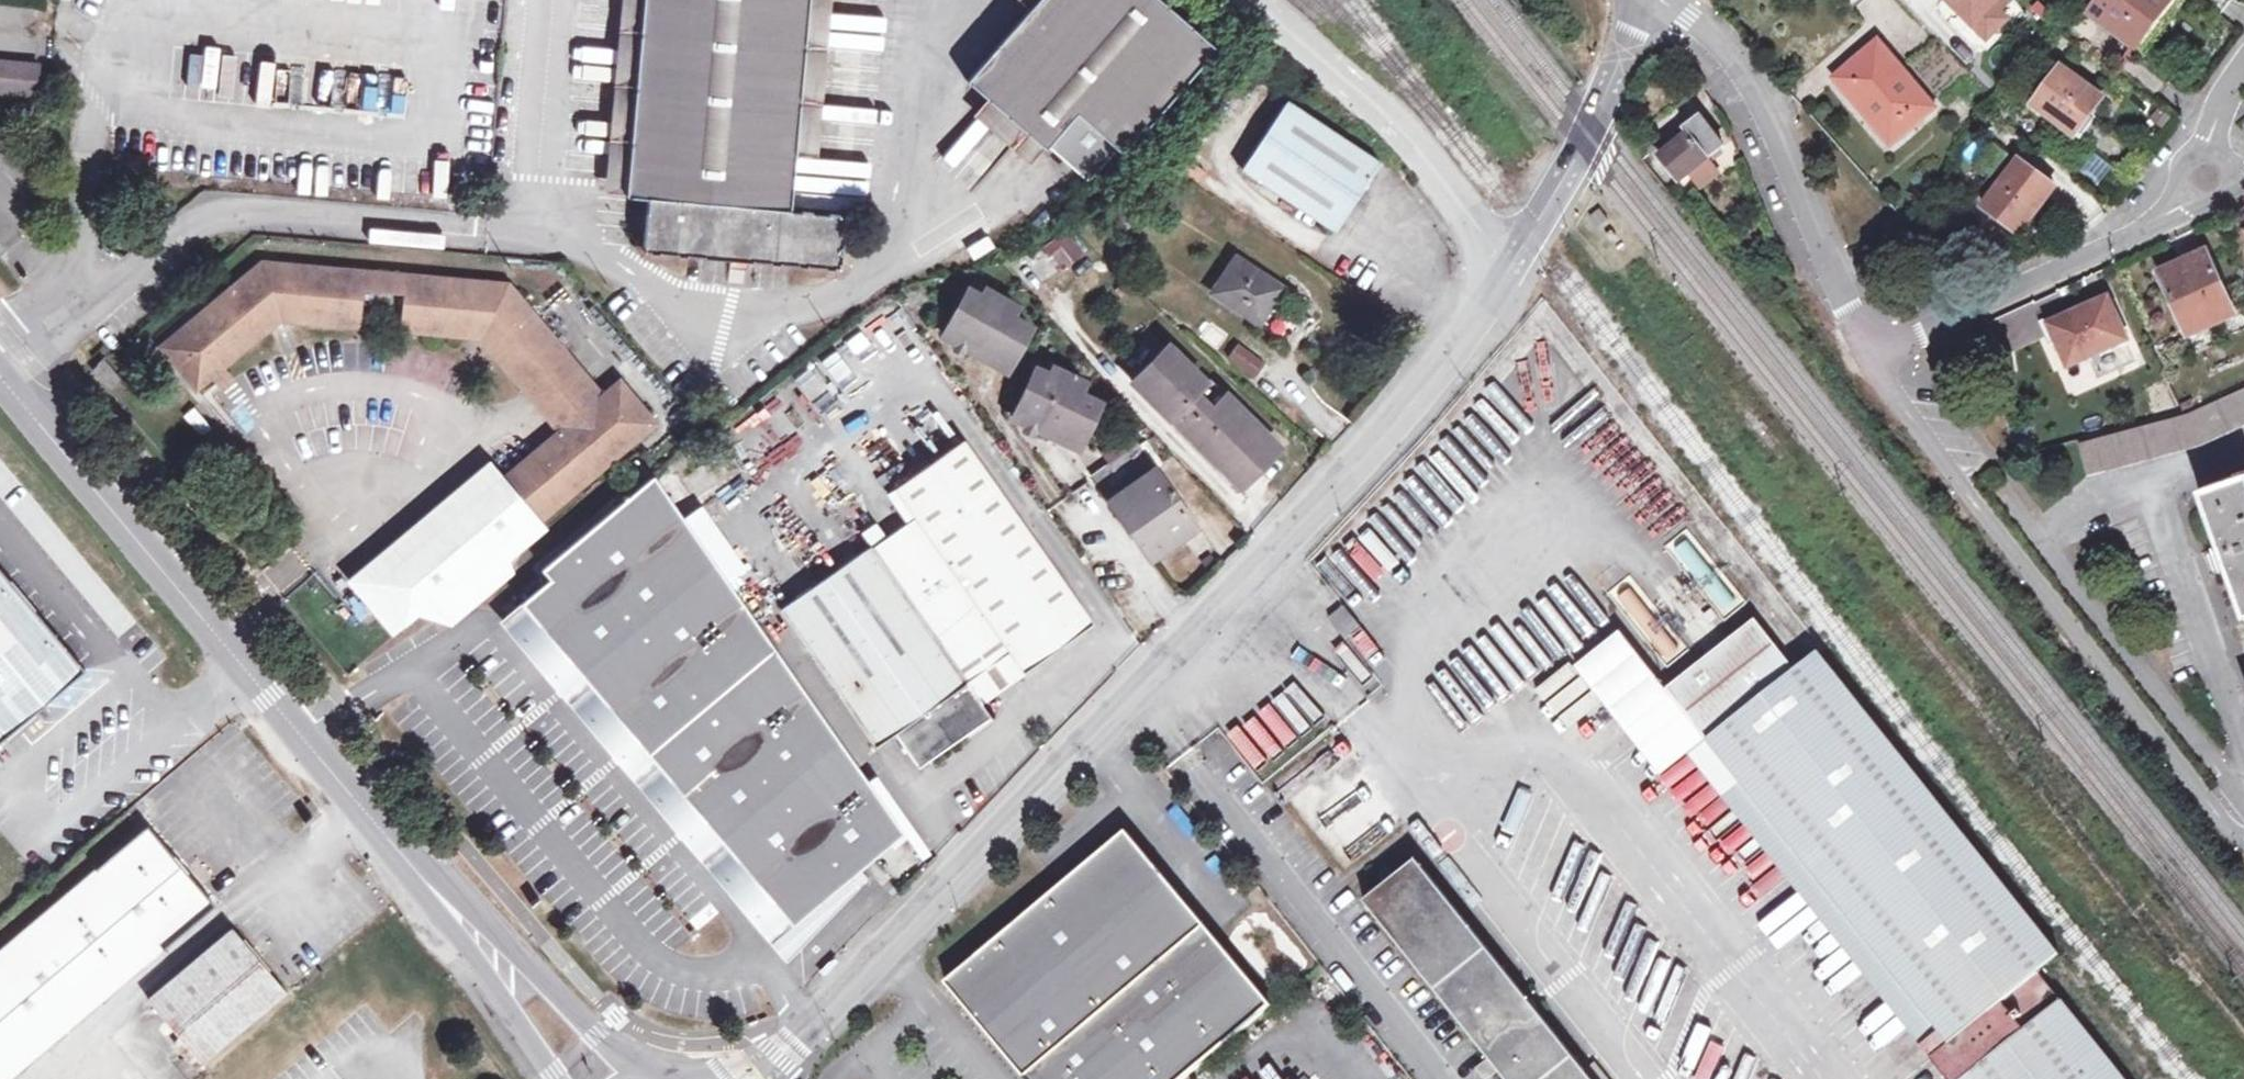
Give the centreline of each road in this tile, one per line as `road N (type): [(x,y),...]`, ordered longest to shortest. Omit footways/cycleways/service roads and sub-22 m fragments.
road 1 (tertiary): [(1642,0),(1595,125),(1535,232),(1388,435),(809,1030)]
road 2 (unclassified): [(1864,324),(1929,462),(2243,838)]
road 3 (tertiary): [(0,360),(384,834)]
road 4 (residential): [(2141,492),(2047,535),(2108,636),(2223,776),(2243,790)]
road 5 (unclassified): [(1659,0),(1727,49),(1753,88),(1864,324)]
road 6 (tertiary): [(643,1078),(384,834)]
road 7 (unclassified): [(2181,194),(2136,224),(1864,324)]
road 8 (tertiary): [(384,834),(561,1078)]
road 9 (residential): [(2243,745),(2141,492)]

